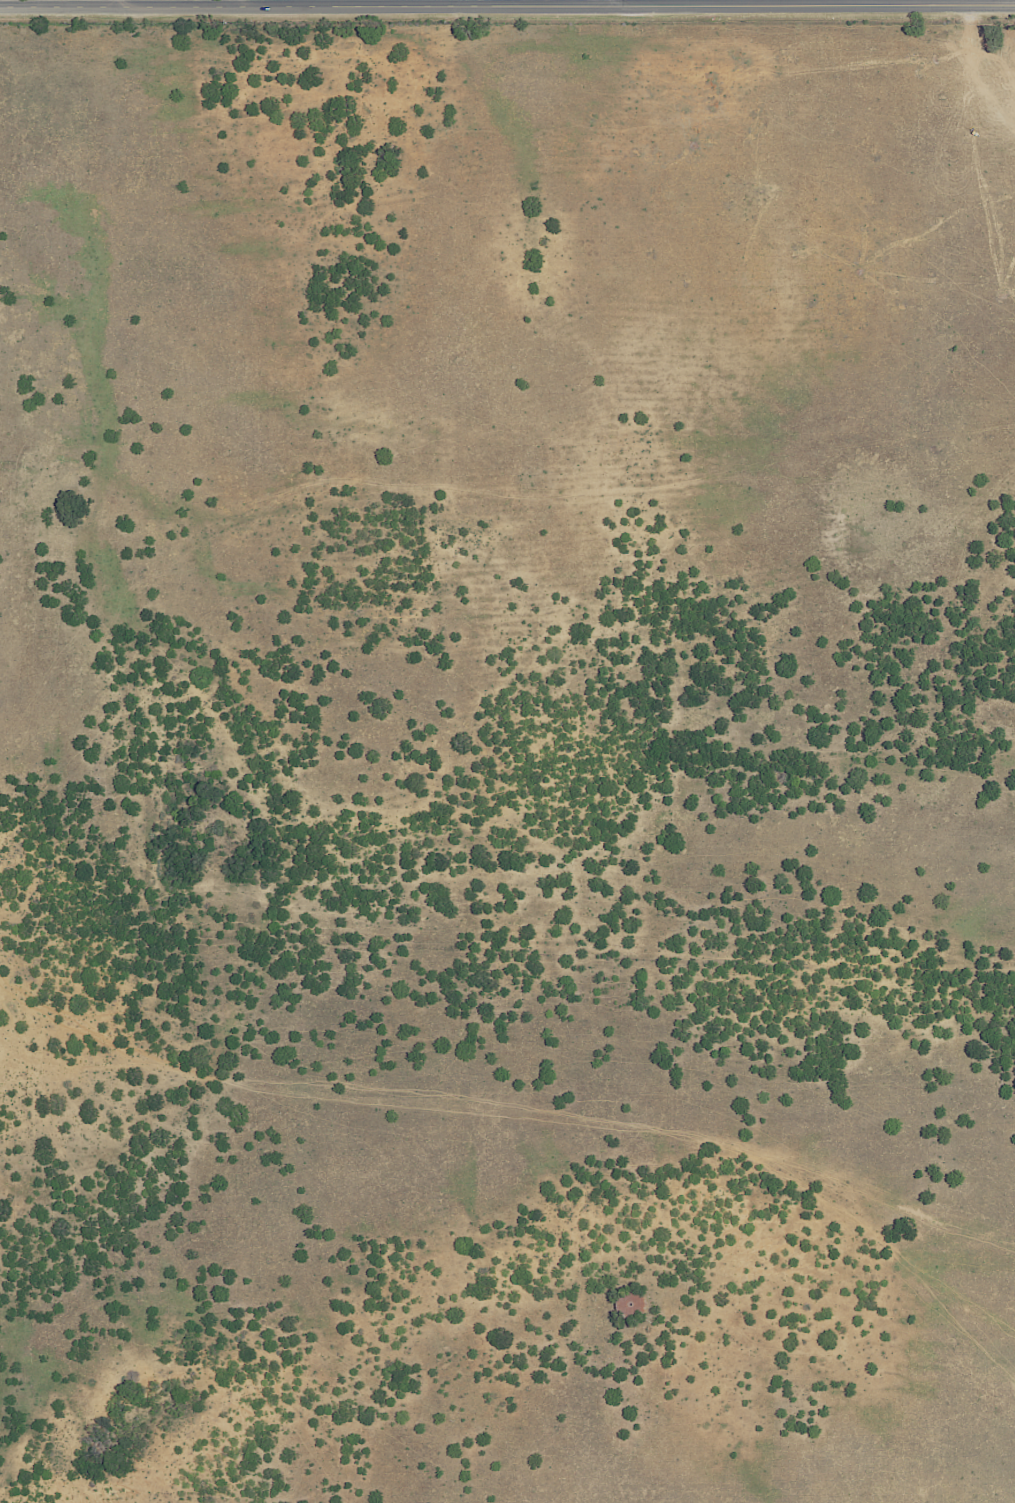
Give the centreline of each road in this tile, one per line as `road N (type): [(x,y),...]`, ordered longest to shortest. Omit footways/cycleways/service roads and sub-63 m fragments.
road 1 (residential): [(1014,6),(0,9)]
road 2 (residential): [(476,1502),(477,1421),(502,1382),(613,1320)]

